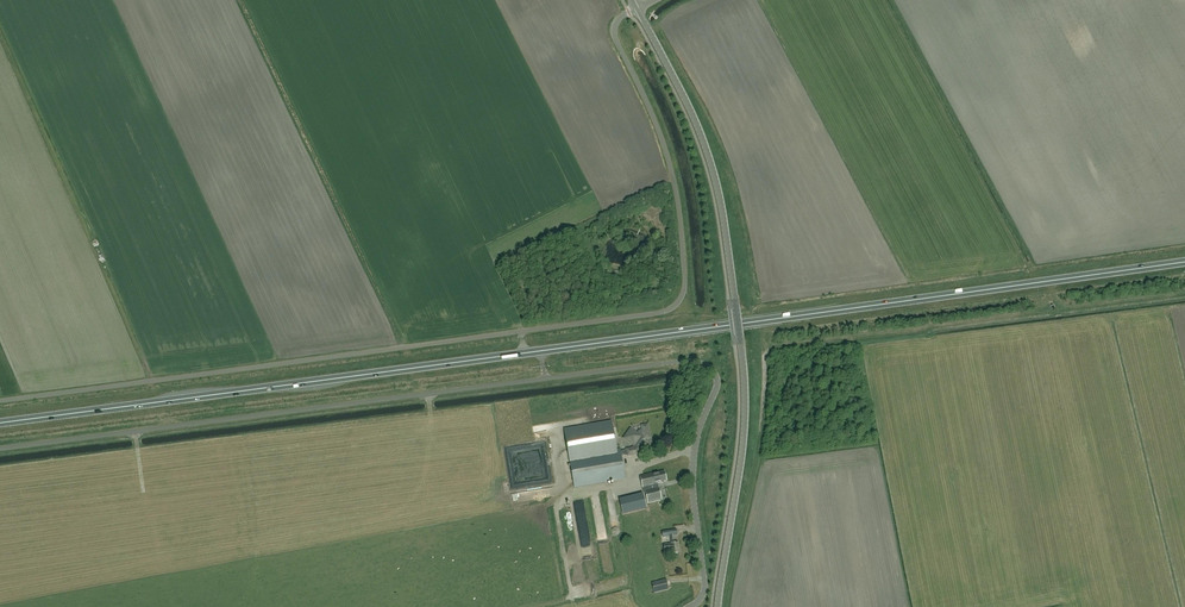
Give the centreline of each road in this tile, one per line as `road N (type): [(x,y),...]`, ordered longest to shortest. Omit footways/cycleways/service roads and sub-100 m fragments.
road 1 (trunk): [(0,423),(1184,262)]
road 2 (unclassified): [(637,9),(622,17),(615,37),(669,159),(685,282),(677,306),(0,400)]
road 3 (unclassified): [(692,606),(706,590),(695,447),(718,381),(696,361),(0,448)]
road 4 (tertiary): [(717,606),(743,431),(739,338),(709,161),(637,9)]

